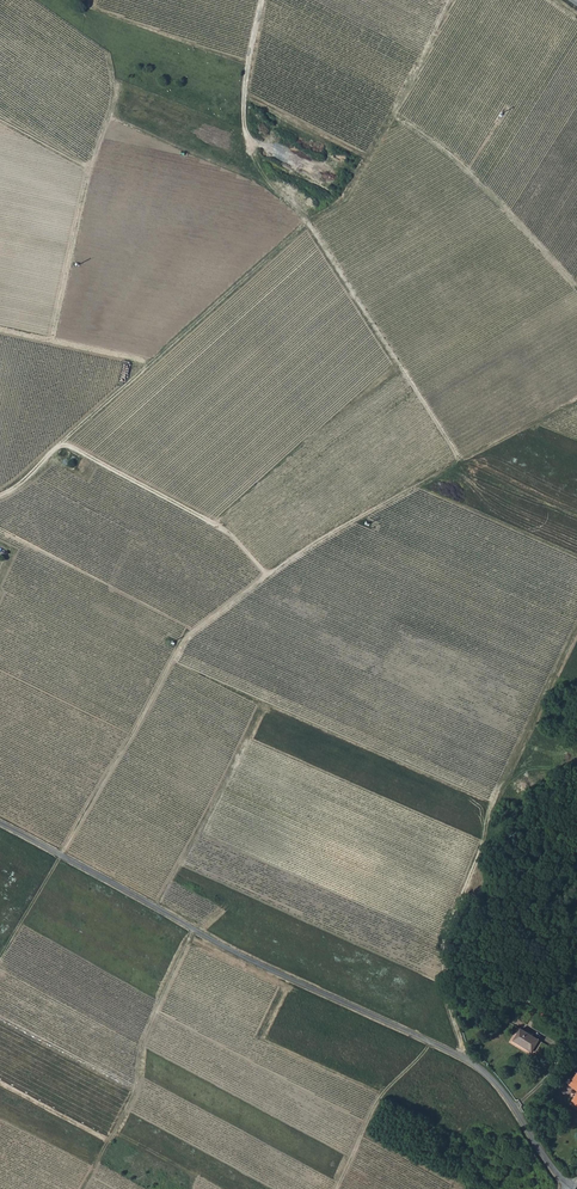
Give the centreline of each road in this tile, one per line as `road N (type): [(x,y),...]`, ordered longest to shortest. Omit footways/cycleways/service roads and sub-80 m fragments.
road 1 (unclassified): [(574,1188),(475,1064),(279,975),(0,824)]
road 2 (track): [(262,0),(242,116),(254,162),(274,196),(310,226),(460,461),(576,404)]
road 3 (track): [(576,629),(504,775),(451,934),(442,974),(452,1009)]
road 4 (track): [(0,497),(38,475),(90,418)]

